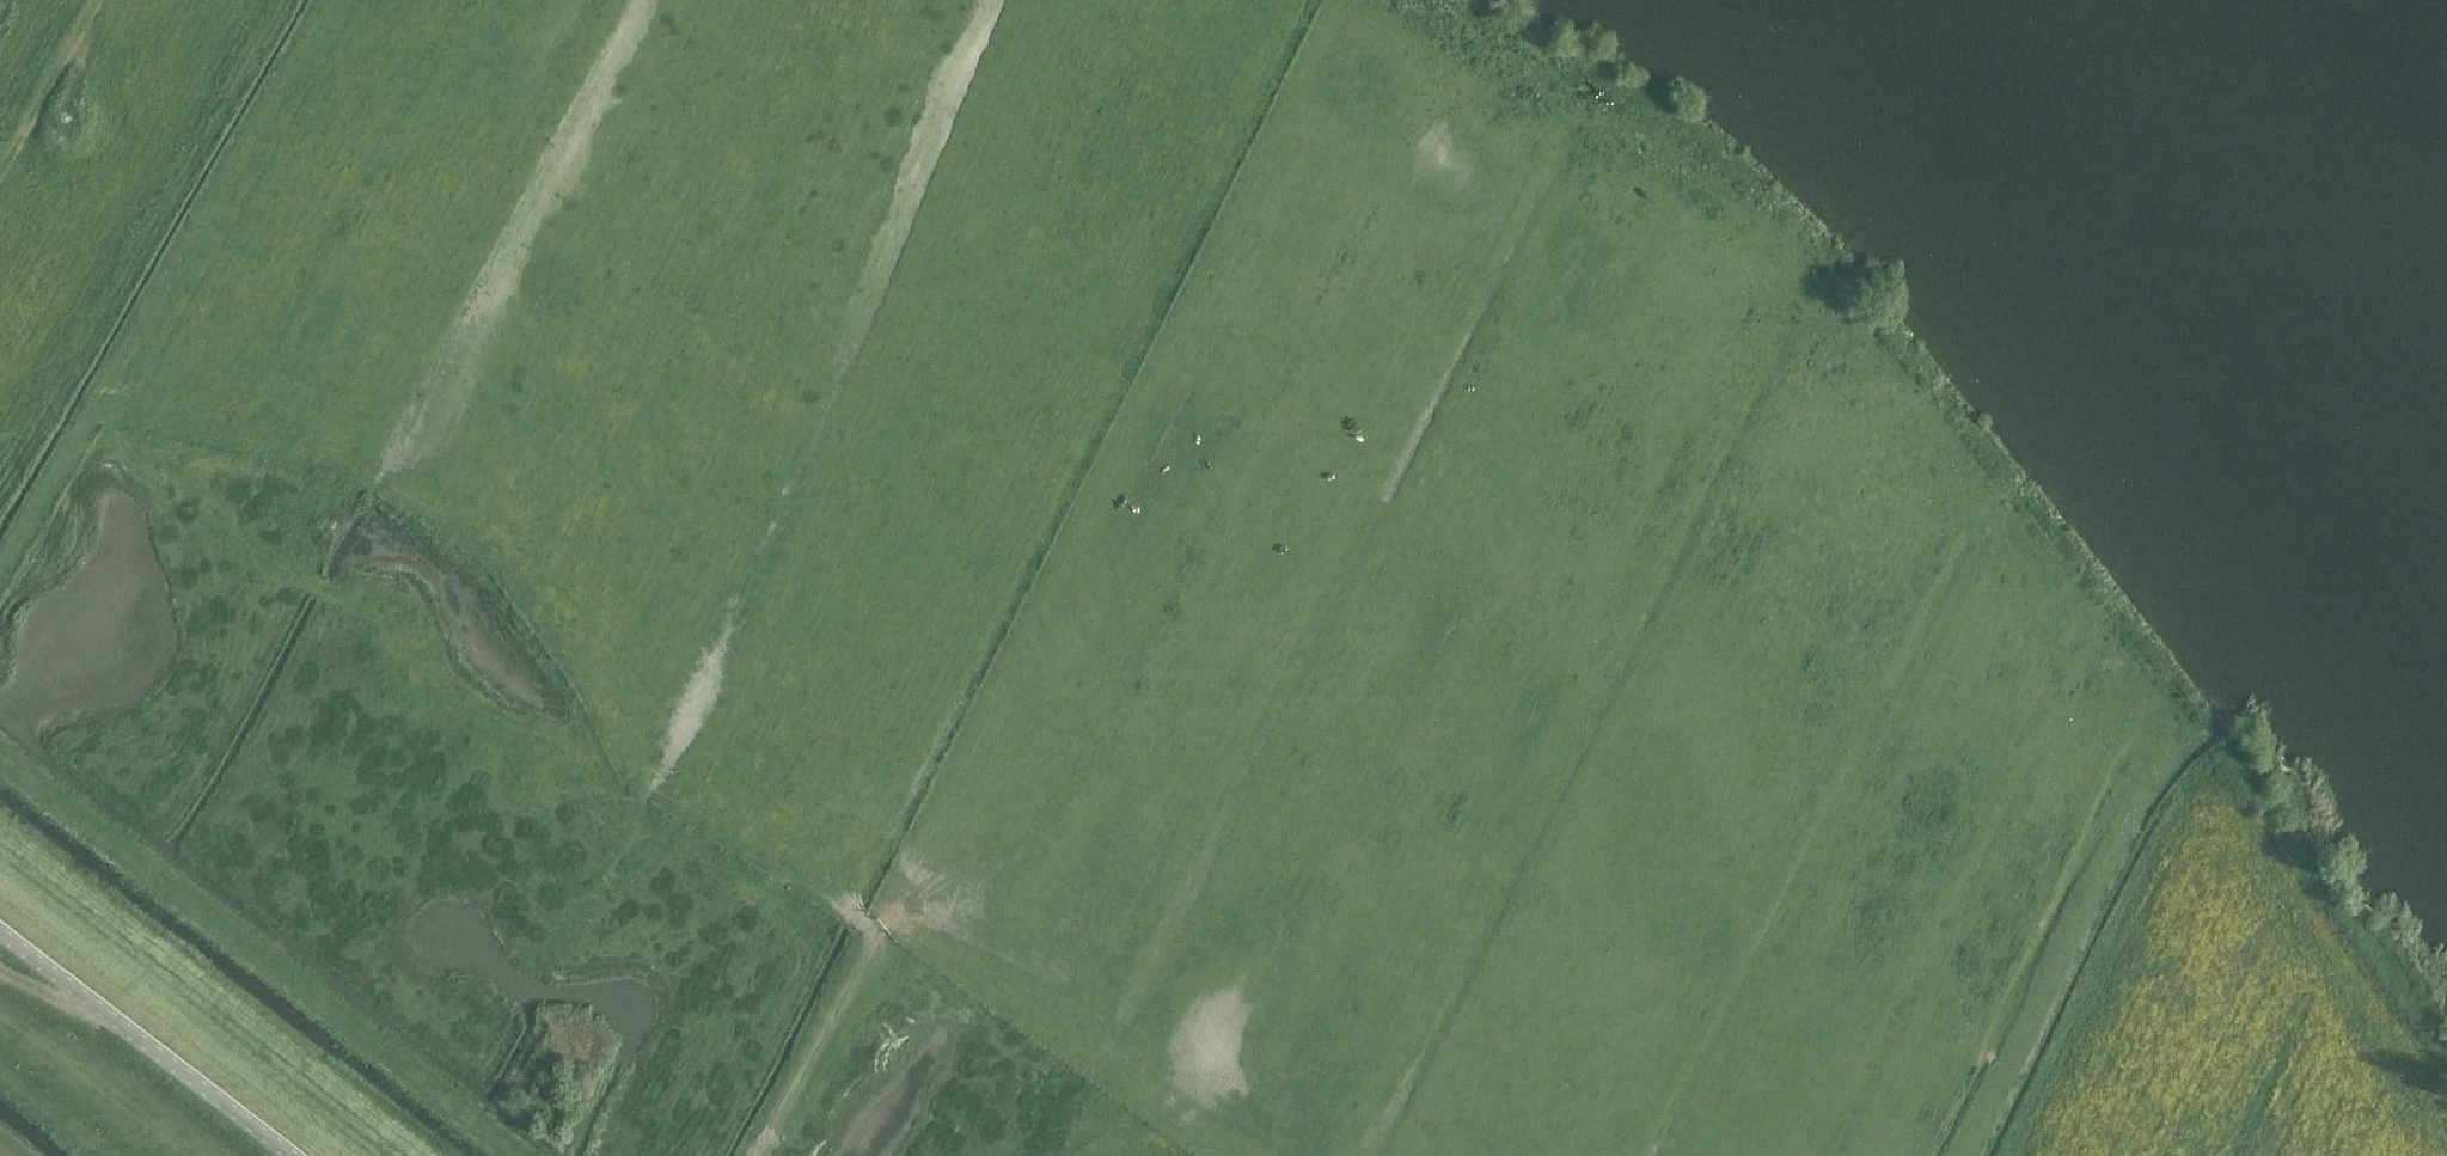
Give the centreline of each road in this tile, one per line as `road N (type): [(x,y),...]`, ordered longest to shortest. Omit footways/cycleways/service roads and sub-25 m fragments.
road 1 (tertiary): [(0,929),(295,1155)]
road 2 (track): [(877,934),(757,1155)]
road 3 (track): [(100,0),(0,182)]

